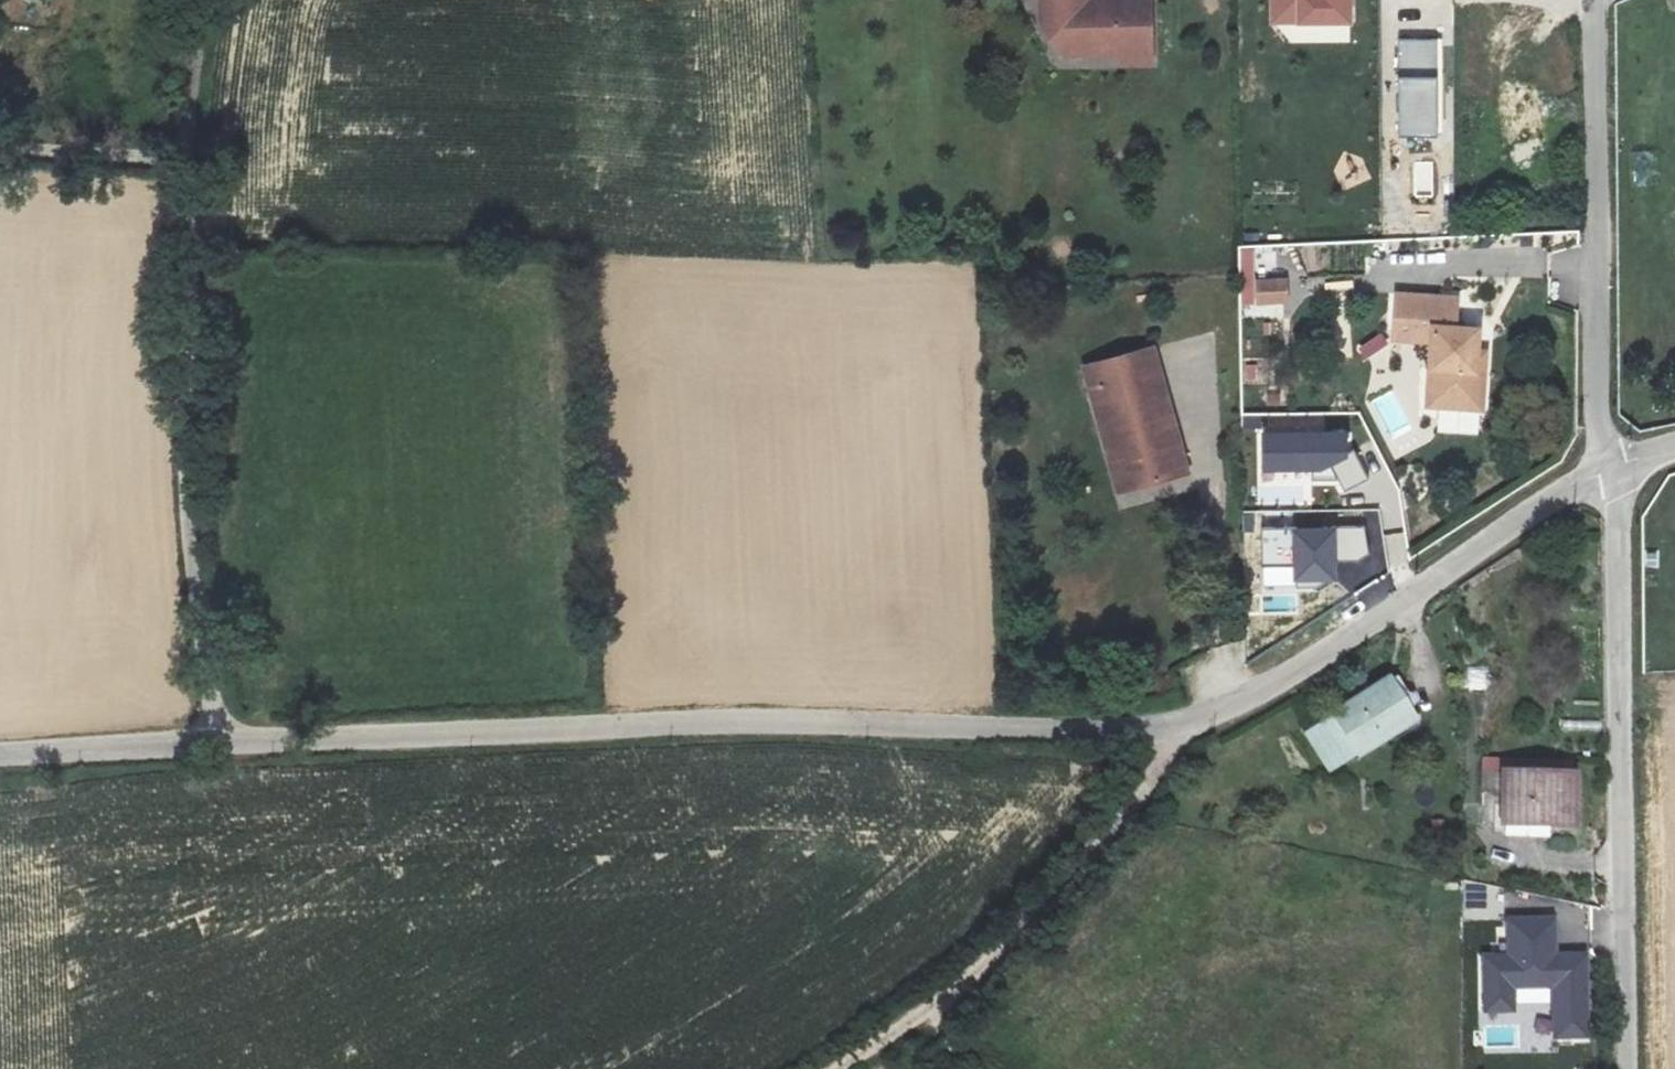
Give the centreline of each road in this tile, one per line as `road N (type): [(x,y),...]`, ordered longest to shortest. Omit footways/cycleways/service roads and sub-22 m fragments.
road 1 (unclassified): [(222,745),(844,718),(1149,735),(1199,725),(1292,675),(1612,468)]
road 2 (unclassified): [(203,0),(185,250),(196,560),(222,745)]
road 3 (unclassified): [(1612,468),(1622,504),(1629,1068)]
road 4 (track): [(1174,730),(1139,803),(1013,938),(919,1015),(834,1068)]
road 5 (residential): [(1596,0),(1598,419),(1612,468)]
road 6 (unclassified): [(0,757),(222,745)]
road 7 (track): [(186,160),(0,148)]

